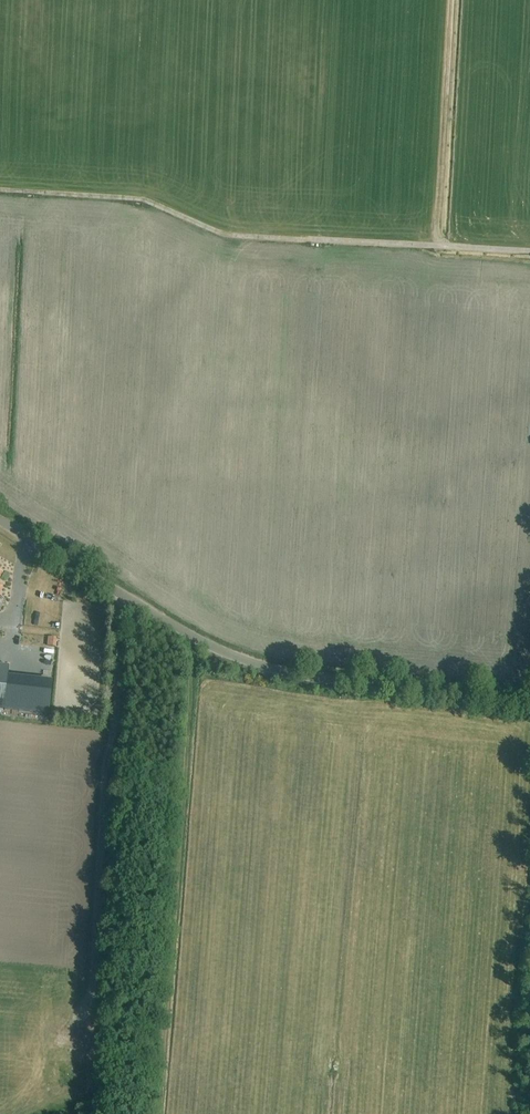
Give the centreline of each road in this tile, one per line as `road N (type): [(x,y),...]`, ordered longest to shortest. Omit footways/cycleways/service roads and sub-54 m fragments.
road 1 (unclassified): [(529,702),(276,674),(215,650),(0,514)]

